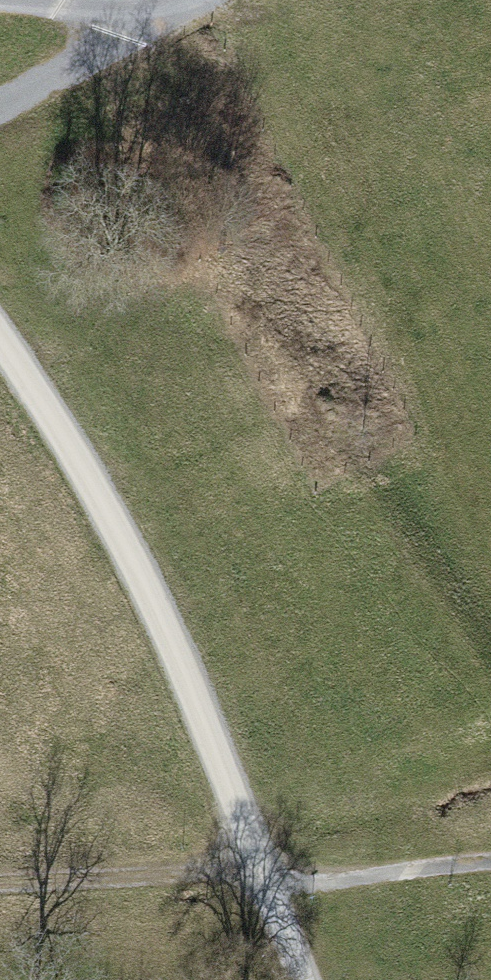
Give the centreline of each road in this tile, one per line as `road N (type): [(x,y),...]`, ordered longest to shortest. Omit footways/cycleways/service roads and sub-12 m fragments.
road 1 (track): [(0,337),(132,555),(192,687),(262,876)]
road 2 (track): [(0,882),(262,876)]
road 3 (track): [(262,876),(490,863)]
road 4 (track): [(184,0),(0,101)]
road 5 (track): [(160,14),(28,0)]

